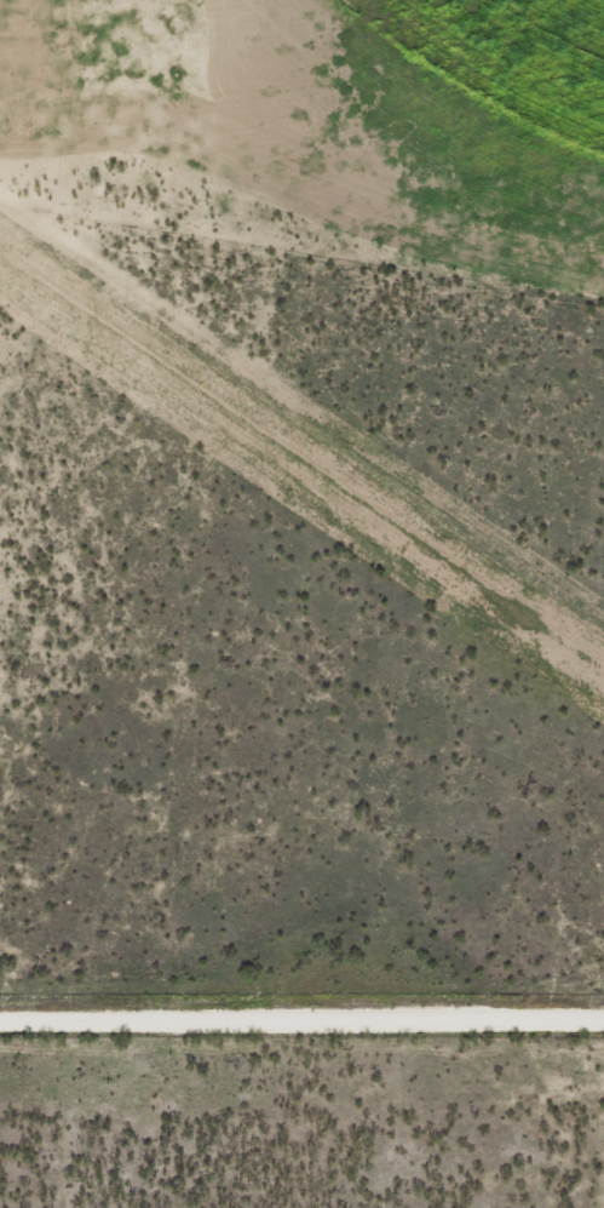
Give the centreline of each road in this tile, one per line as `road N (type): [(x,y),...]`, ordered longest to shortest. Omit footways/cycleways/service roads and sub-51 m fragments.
road 1 (residential): [(0,1028),(603,1029)]
road 2 (track): [(351,1029),(351,1207)]

